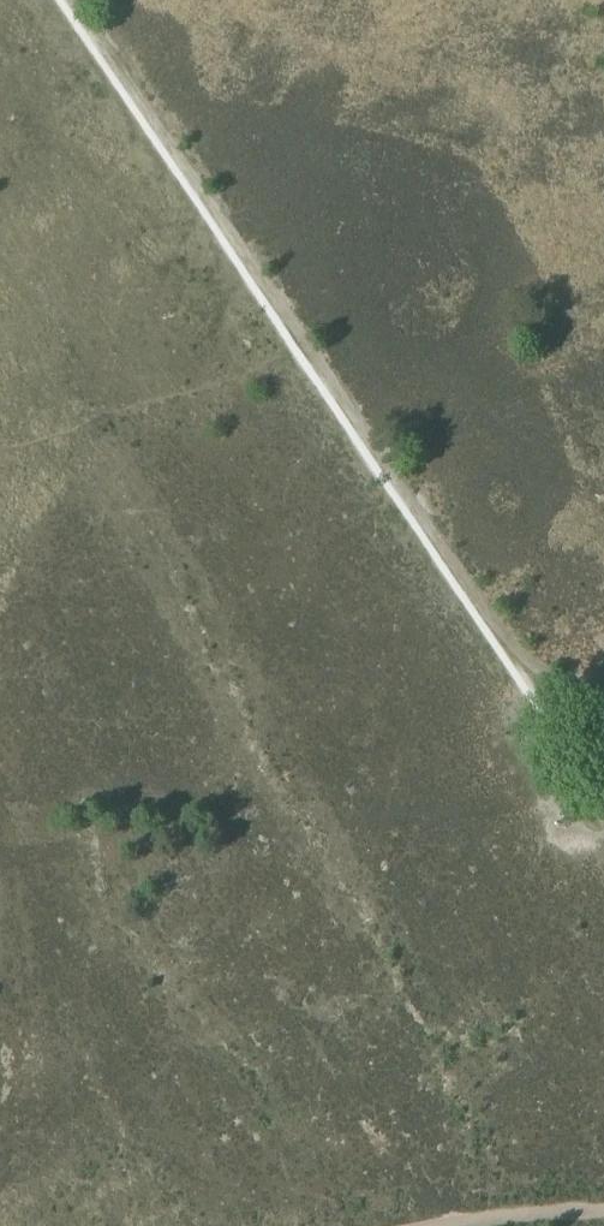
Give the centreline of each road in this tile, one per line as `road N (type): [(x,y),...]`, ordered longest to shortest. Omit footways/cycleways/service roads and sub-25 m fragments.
road 1 (track): [(436,1225),(603,1209)]

